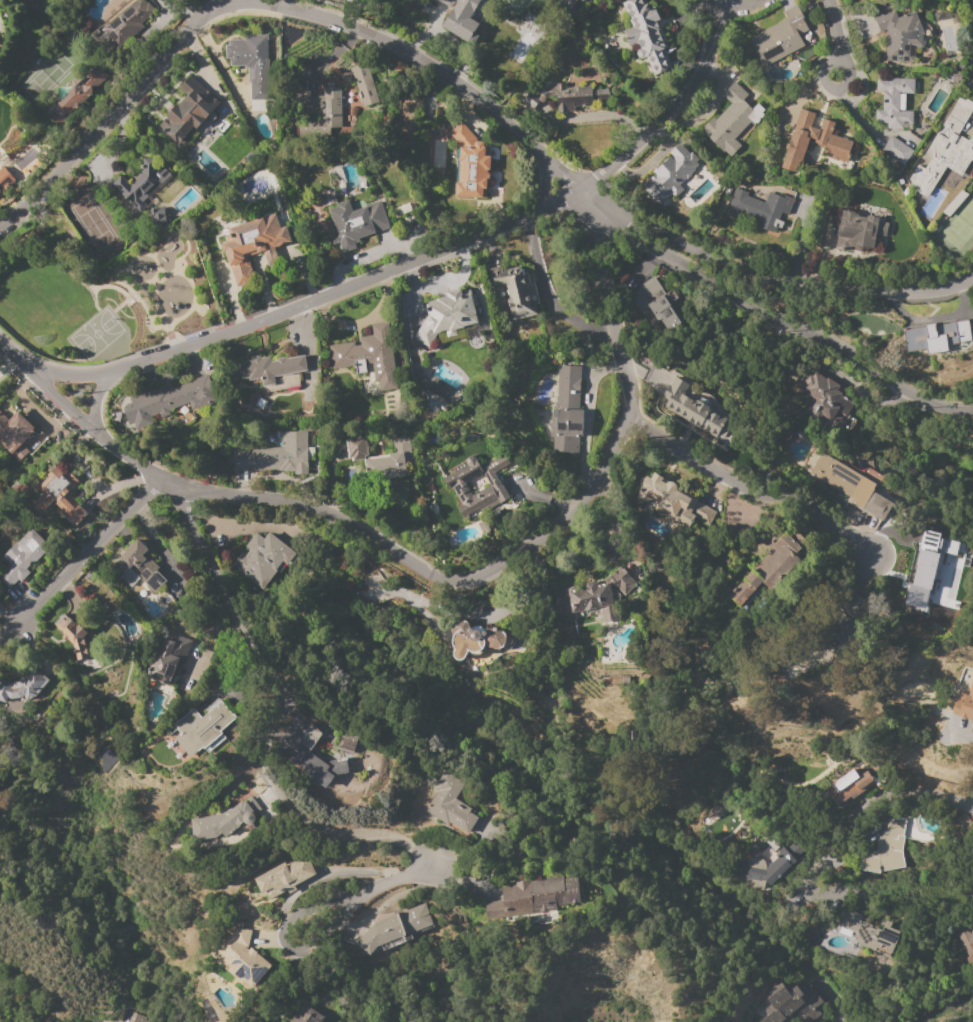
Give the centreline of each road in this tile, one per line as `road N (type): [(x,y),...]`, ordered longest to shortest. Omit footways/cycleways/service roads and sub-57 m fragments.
road 1 (residential): [(0,344),(157,481),(314,513),(456,589),(560,531),(631,425),(588,194)]
road 2 (residential): [(713,0),(713,62),(588,194),(108,376),(28,370)]
road 3 (residential): [(376,878),(418,872),(426,861),(381,829),(348,829),(314,816),(274,781),(248,651),(186,493)]
road 4 (residential): [(972,410),(916,400),(833,341),(725,295),(603,210)]
road 5 (residential): [(972,272),(930,296),(816,292),(603,210),(588,194)]
road 6 (residential): [(588,194),(434,69),(307,11),(250,0)]
road 7 (residential): [(972,903),(885,898),(823,883),(814,867),(852,813),(893,785),(972,804)]
road 8 (residential): [(205,0),(124,97),(0,221)]
road 9 (residential): [(631,425),(869,556)]
road 10 (residential): [(346,912),(376,878),(317,880),(288,909),(292,952),(317,950),(346,912)]
road 11 (residential): [(157,481),(0,640)]

